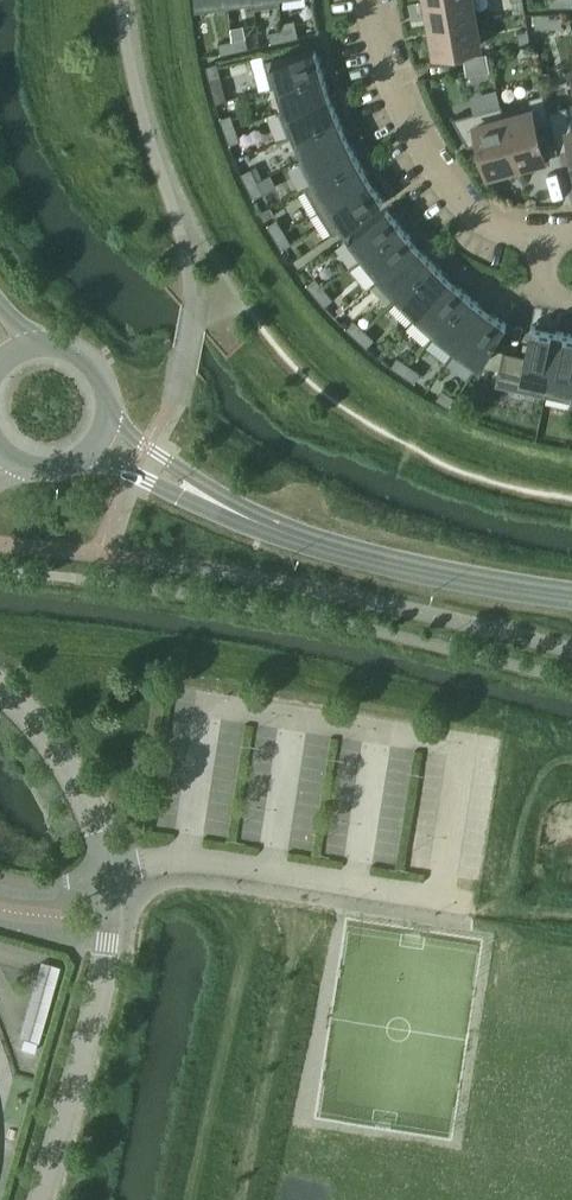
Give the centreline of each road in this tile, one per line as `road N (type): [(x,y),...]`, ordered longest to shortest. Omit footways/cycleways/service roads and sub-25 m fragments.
road 1 (residential): [(0,689),(76,781),(108,881),(106,960),(41,1199)]
road 2 (secondary): [(571,596),(381,561),(216,503)]
road 3 (residential): [(370,0),(391,80),(434,170),(474,215),(542,236)]
road 4 (secondary): [(79,456),(216,503)]
road 5 (secondary): [(216,503),(198,481),(105,416)]

